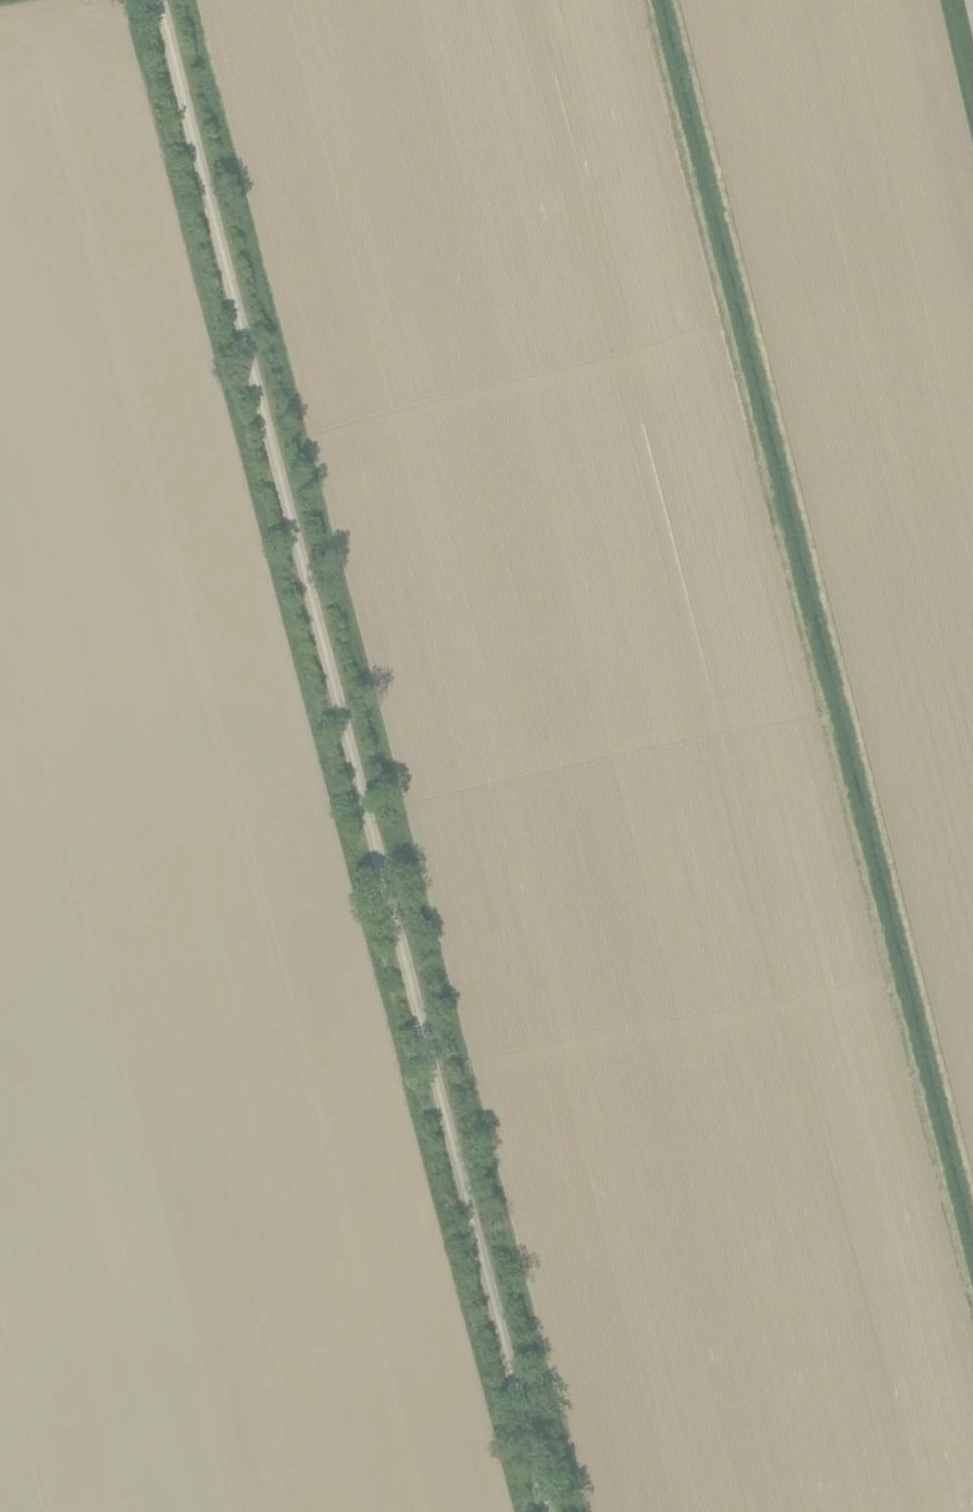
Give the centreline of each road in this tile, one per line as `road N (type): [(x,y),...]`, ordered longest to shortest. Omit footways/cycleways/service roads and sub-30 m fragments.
road 1 (track): [(547,1511),(157,0)]

